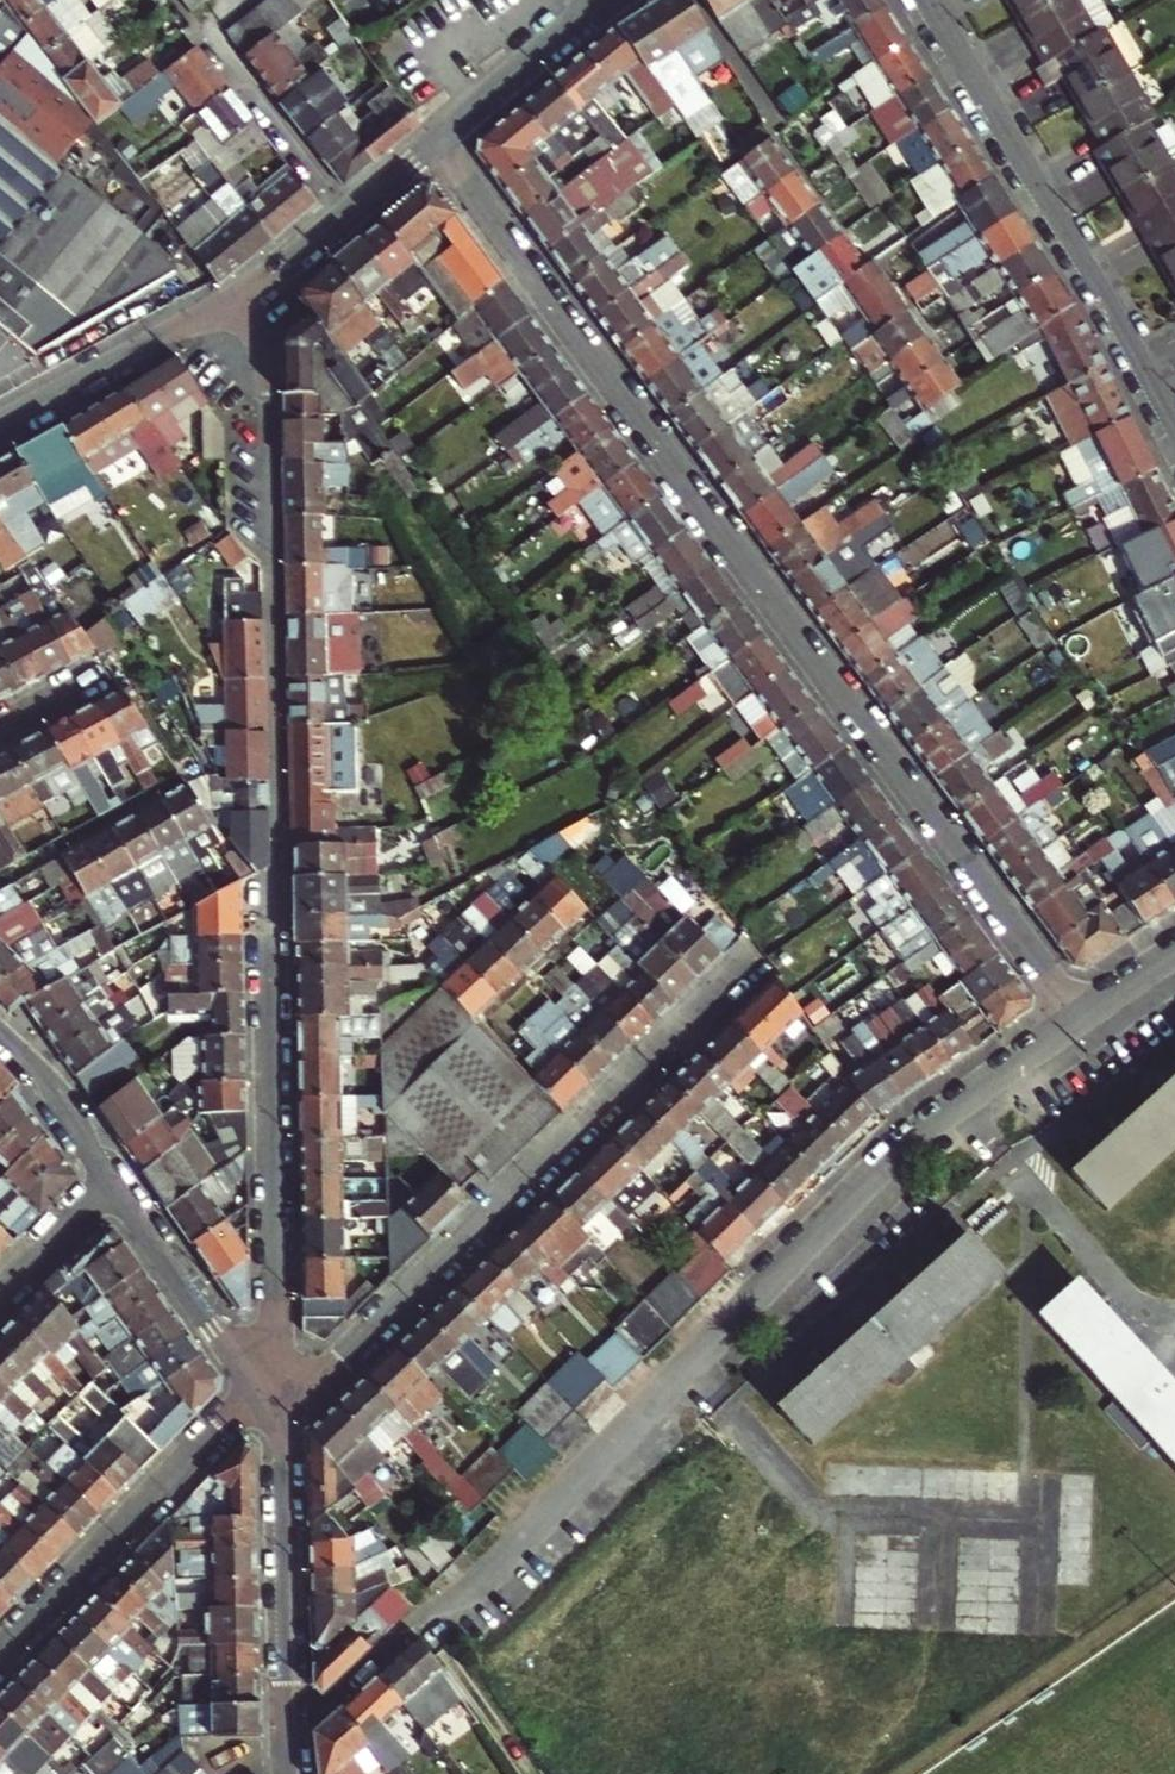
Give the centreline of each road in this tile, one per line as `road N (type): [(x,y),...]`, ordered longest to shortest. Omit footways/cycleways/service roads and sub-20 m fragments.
road 1 (residential): [(238,295),(259,337),(269,404),(281,1421)]
road 2 (residential): [(434,138),(1078,1021)]
road 3 (residential): [(1078,1021),(902,1149),(479,1582),(416,1624)]
road 4 (residential): [(749,963),(281,1421)]
road 5 (residential): [(1174,423),(932,0)]
road 6 (residential): [(259,1391),(0,1654)]
road 7 (residential): [(281,1421),(290,1738)]
road 8 (residential): [(238,295),(0,425)]
road 9 (residential): [(109,1179),(259,1391)]
road 10 (residential): [(434,138),(238,295)]
road 11 (residential): [(608,0),(434,138)]
road 12 (residential): [(0,1030),(36,1065),(109,1179)]
road 13 (residential): [(290,1738),(416,1624)]
road 14 (residential): [(109,1179),(0,1293)]
road 15 (residential): [(0,727),(111,667)]

